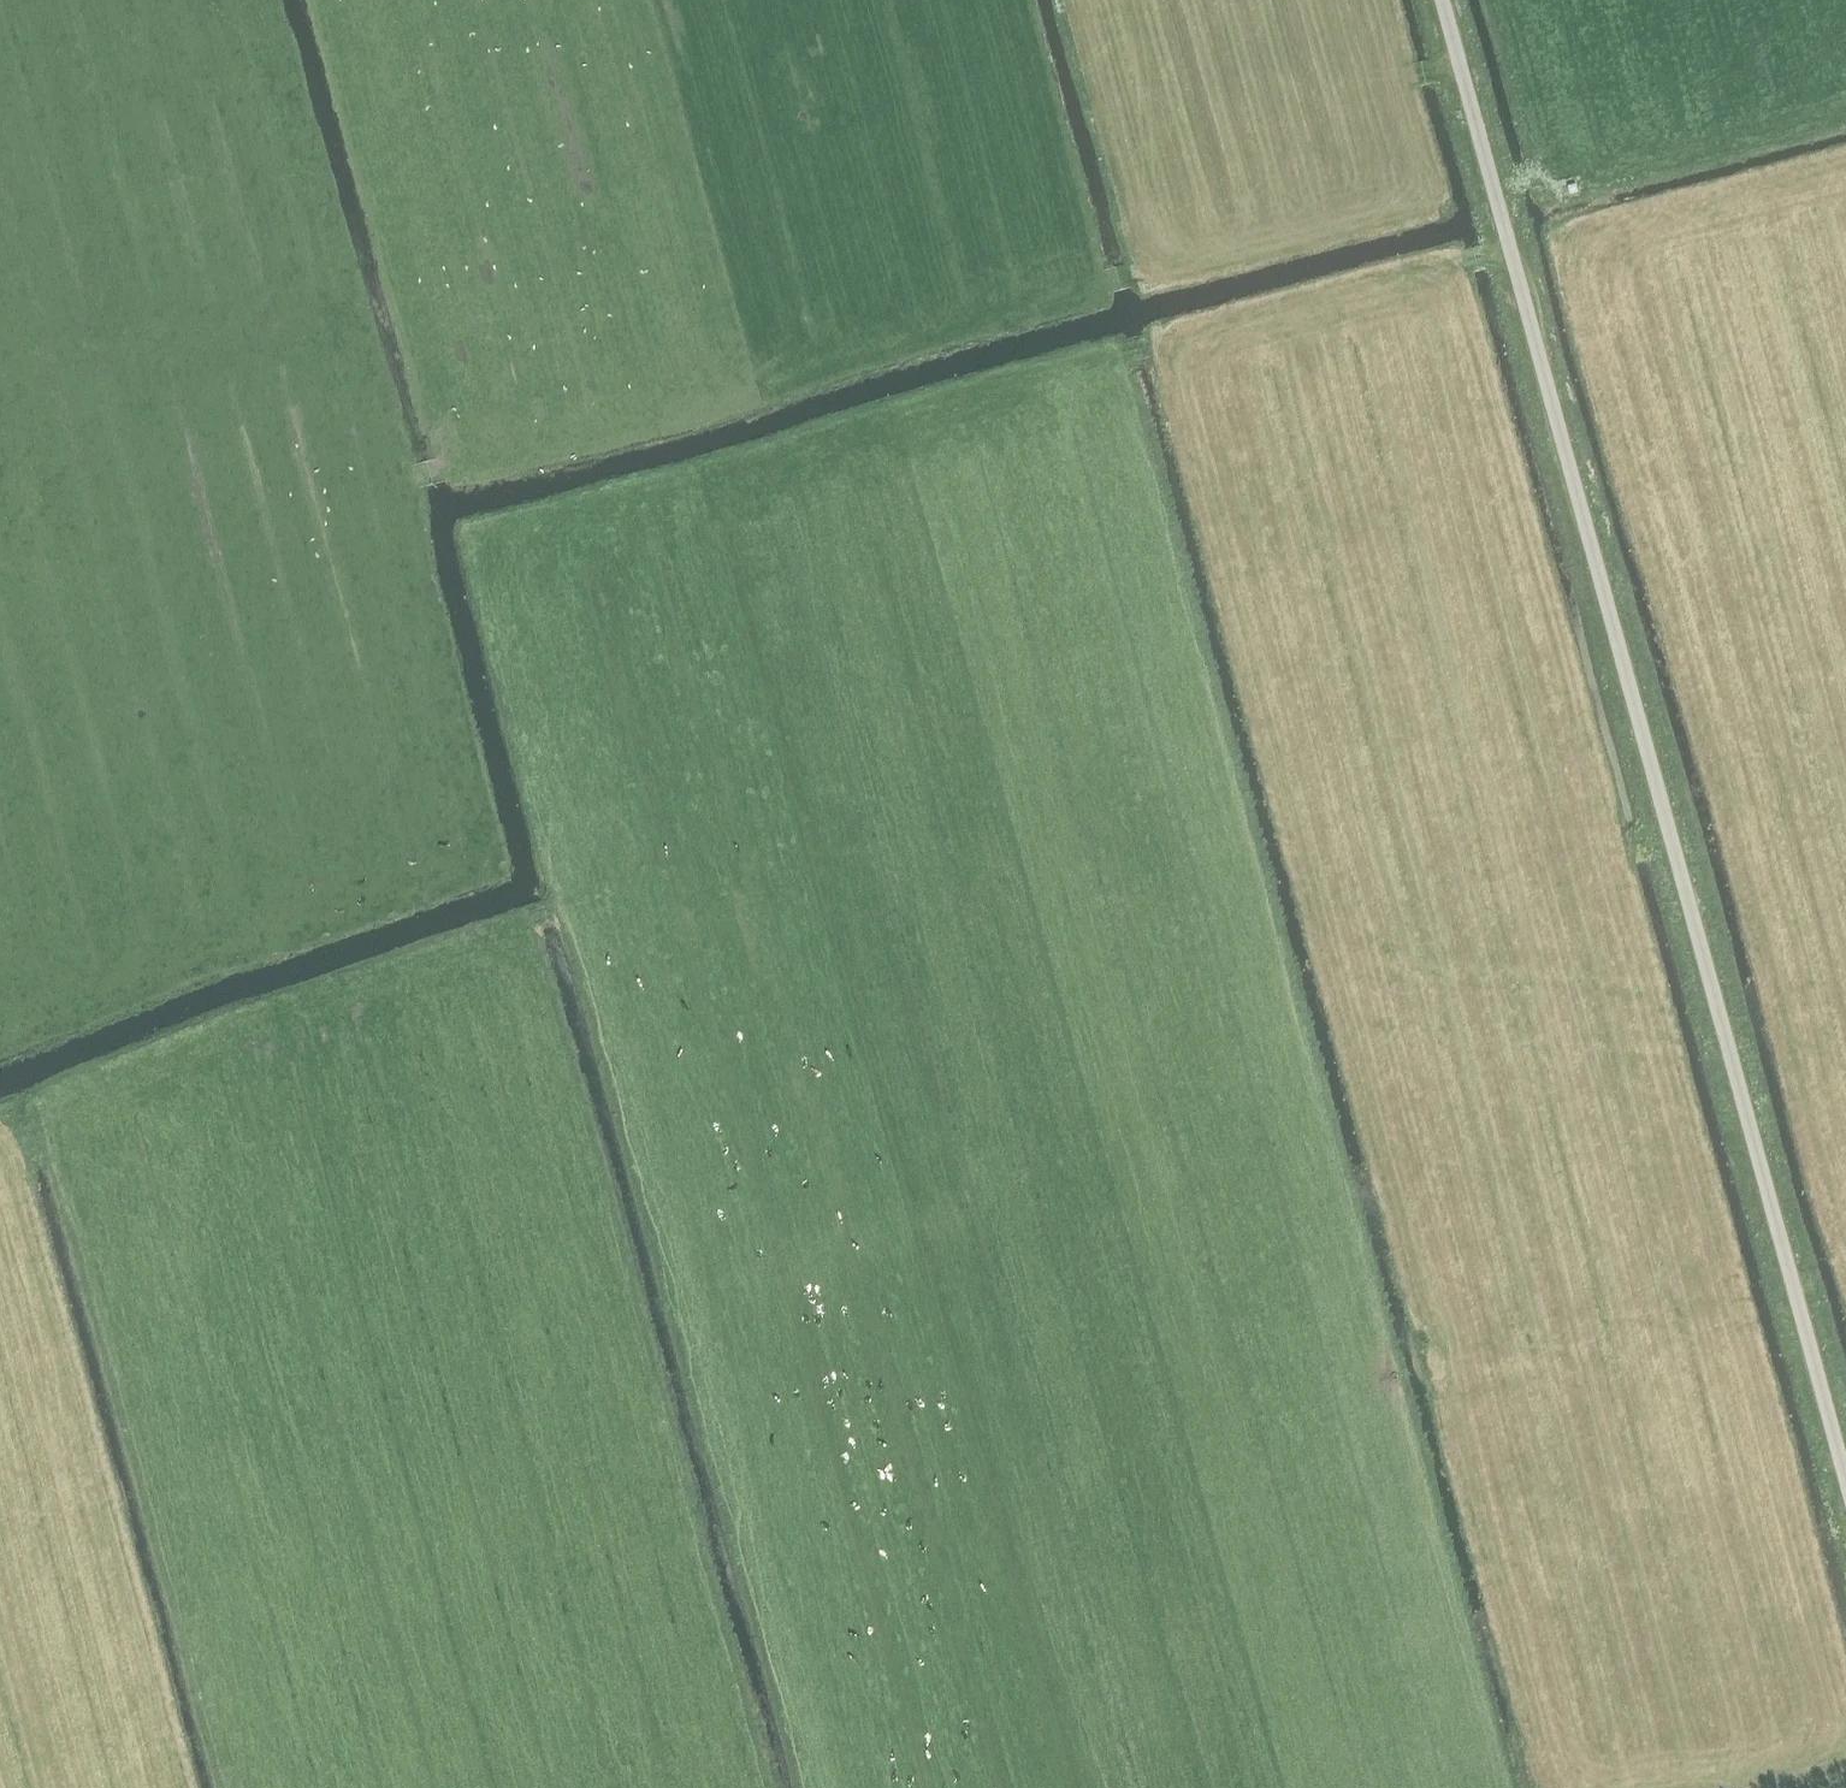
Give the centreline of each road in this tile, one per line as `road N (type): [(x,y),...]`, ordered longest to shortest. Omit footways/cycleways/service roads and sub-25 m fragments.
road 1 (unclassified): [(1845,1482),(1443,0)]

